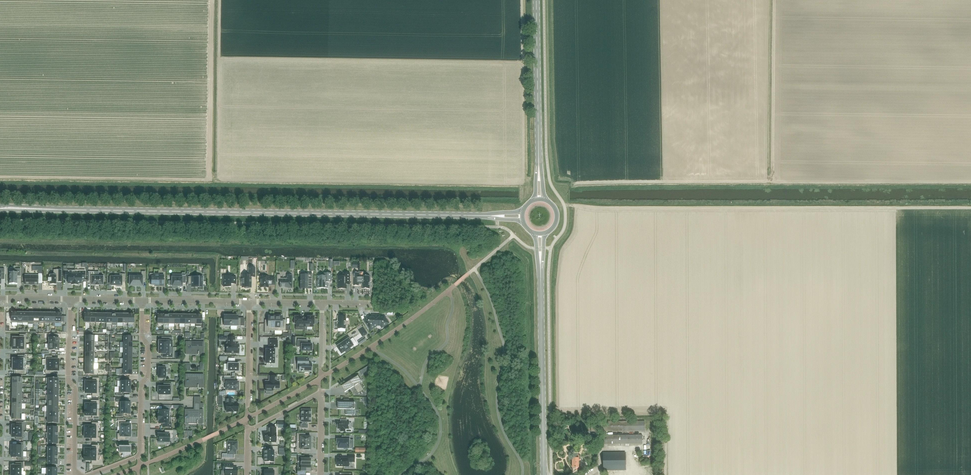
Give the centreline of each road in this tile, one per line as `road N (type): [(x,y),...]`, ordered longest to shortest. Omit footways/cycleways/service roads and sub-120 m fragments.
road 1 (unclassified): [(52,209),(491,216)]
road 2 (secondary): [(544,474),(540,266)]
road 3 (residential): [(246,474),(247,432),(320,392),(319,474)]
road 4 (residential): [(71,299),(74,474)]
road 5 (secondary): [(539,167),(536,0)]
road 6 (residential): [(142,300),(149,371),(141,387),(139,456)]

